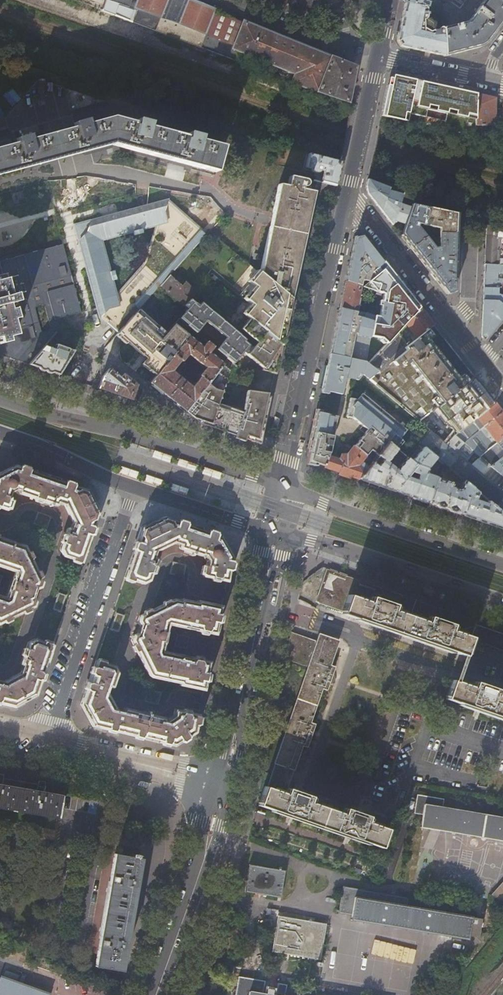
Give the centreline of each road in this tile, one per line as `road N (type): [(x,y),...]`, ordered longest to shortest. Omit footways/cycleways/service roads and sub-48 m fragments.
road 1 (primary): [(286,486),(0,398)]
road 2 (tertiary): [(348,195),(286,486)]
road 3 (residential): [(135,486),(48,738)]
road 4 (secondary): [(273,532),(225,783)]
road 5 (primary): [(273,532),(502,608)]
road 6 (primary): [(502,565),(286,486)]
road 7 (secondary): [(225,783),(154,994)]
road 8 (residential): [(225,783),(48,738)]
road 9 (residential): [(456,330),(348,195)]
road 10 (primary): [(0,431),(135,486)]
road 11 (primary): [(135,486),(273,532)]
road 12 (tertiary): [(378,56),(348,195)]

